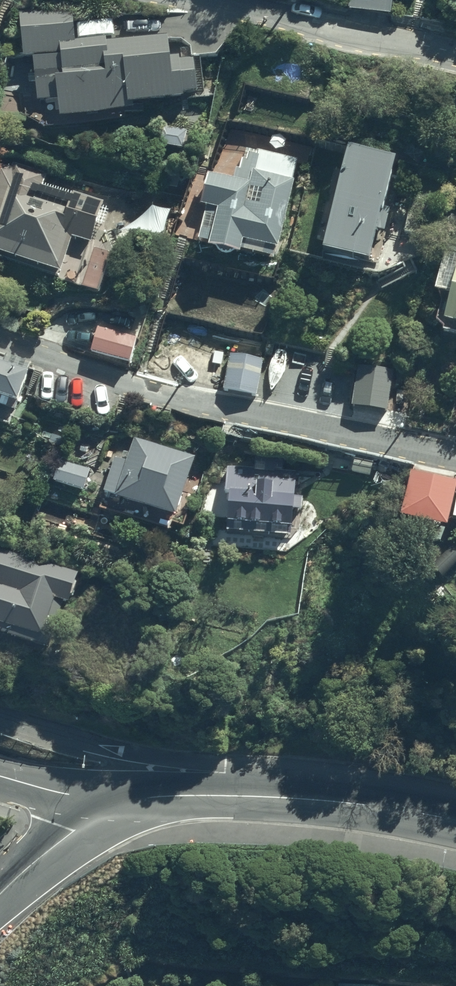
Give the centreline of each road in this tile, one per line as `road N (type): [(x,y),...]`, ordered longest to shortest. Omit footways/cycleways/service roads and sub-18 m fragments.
road 1 (residential): [(455,459),(125,384),(0,338)]
road 2 (residential): [(0,721),(369,803)]
road 3 (residential): [(455,56),(194,0)]
road 4 (secondary): [(369,803),(111,796)]
road 5 (unclassified): [(111,796),(0,895)]

